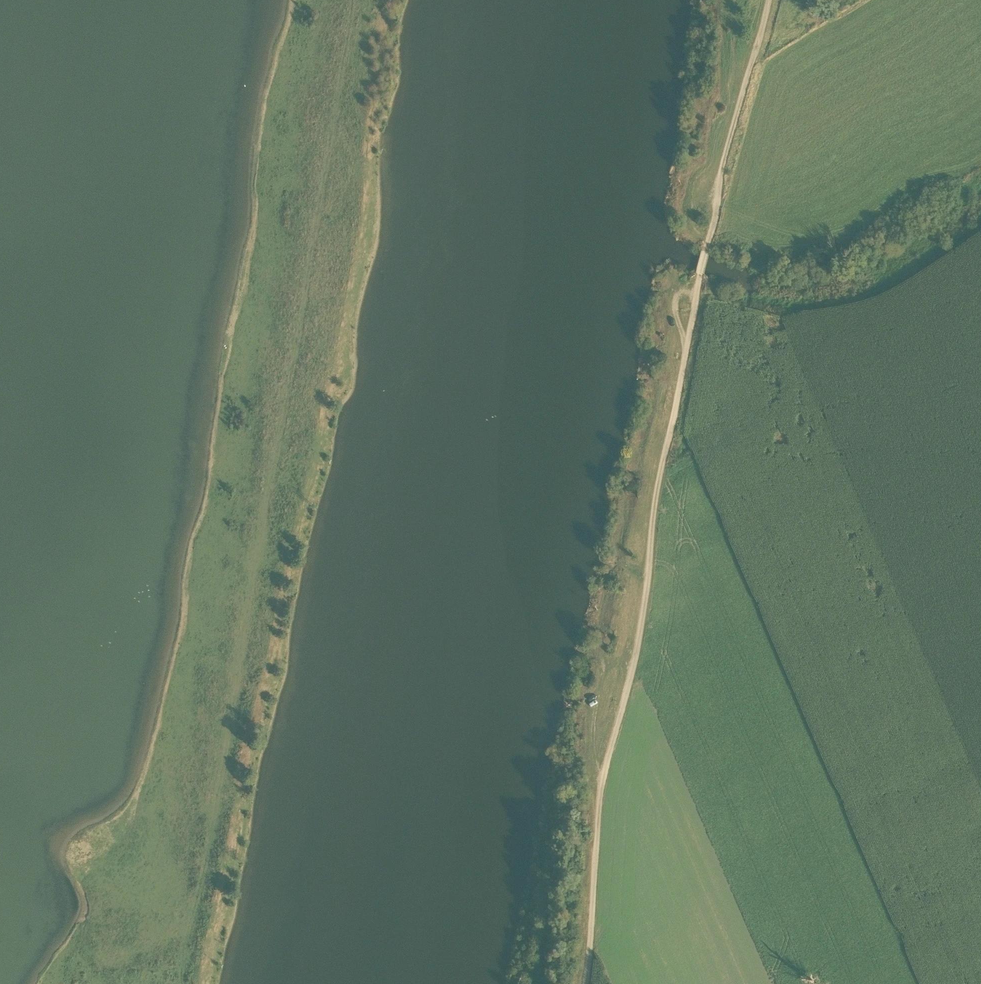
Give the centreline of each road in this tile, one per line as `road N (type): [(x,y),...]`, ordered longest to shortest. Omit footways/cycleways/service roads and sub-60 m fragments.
road 1 (track): [(587,983),(608,761),(642,635),(710,232)]
road 2 (track): [(980,149),(841,239),(779,245),(710,232)]
road 3 (track): [(710,232),(770,0)]

